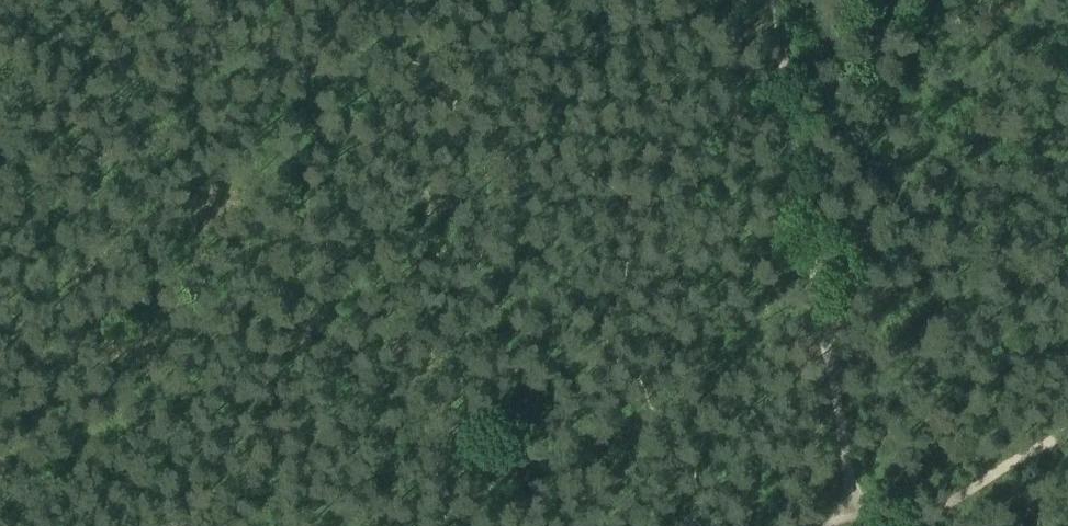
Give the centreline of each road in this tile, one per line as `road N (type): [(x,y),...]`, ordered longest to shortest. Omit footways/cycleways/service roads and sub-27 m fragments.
road 1 (track): [(1067,425),(884,511)]

